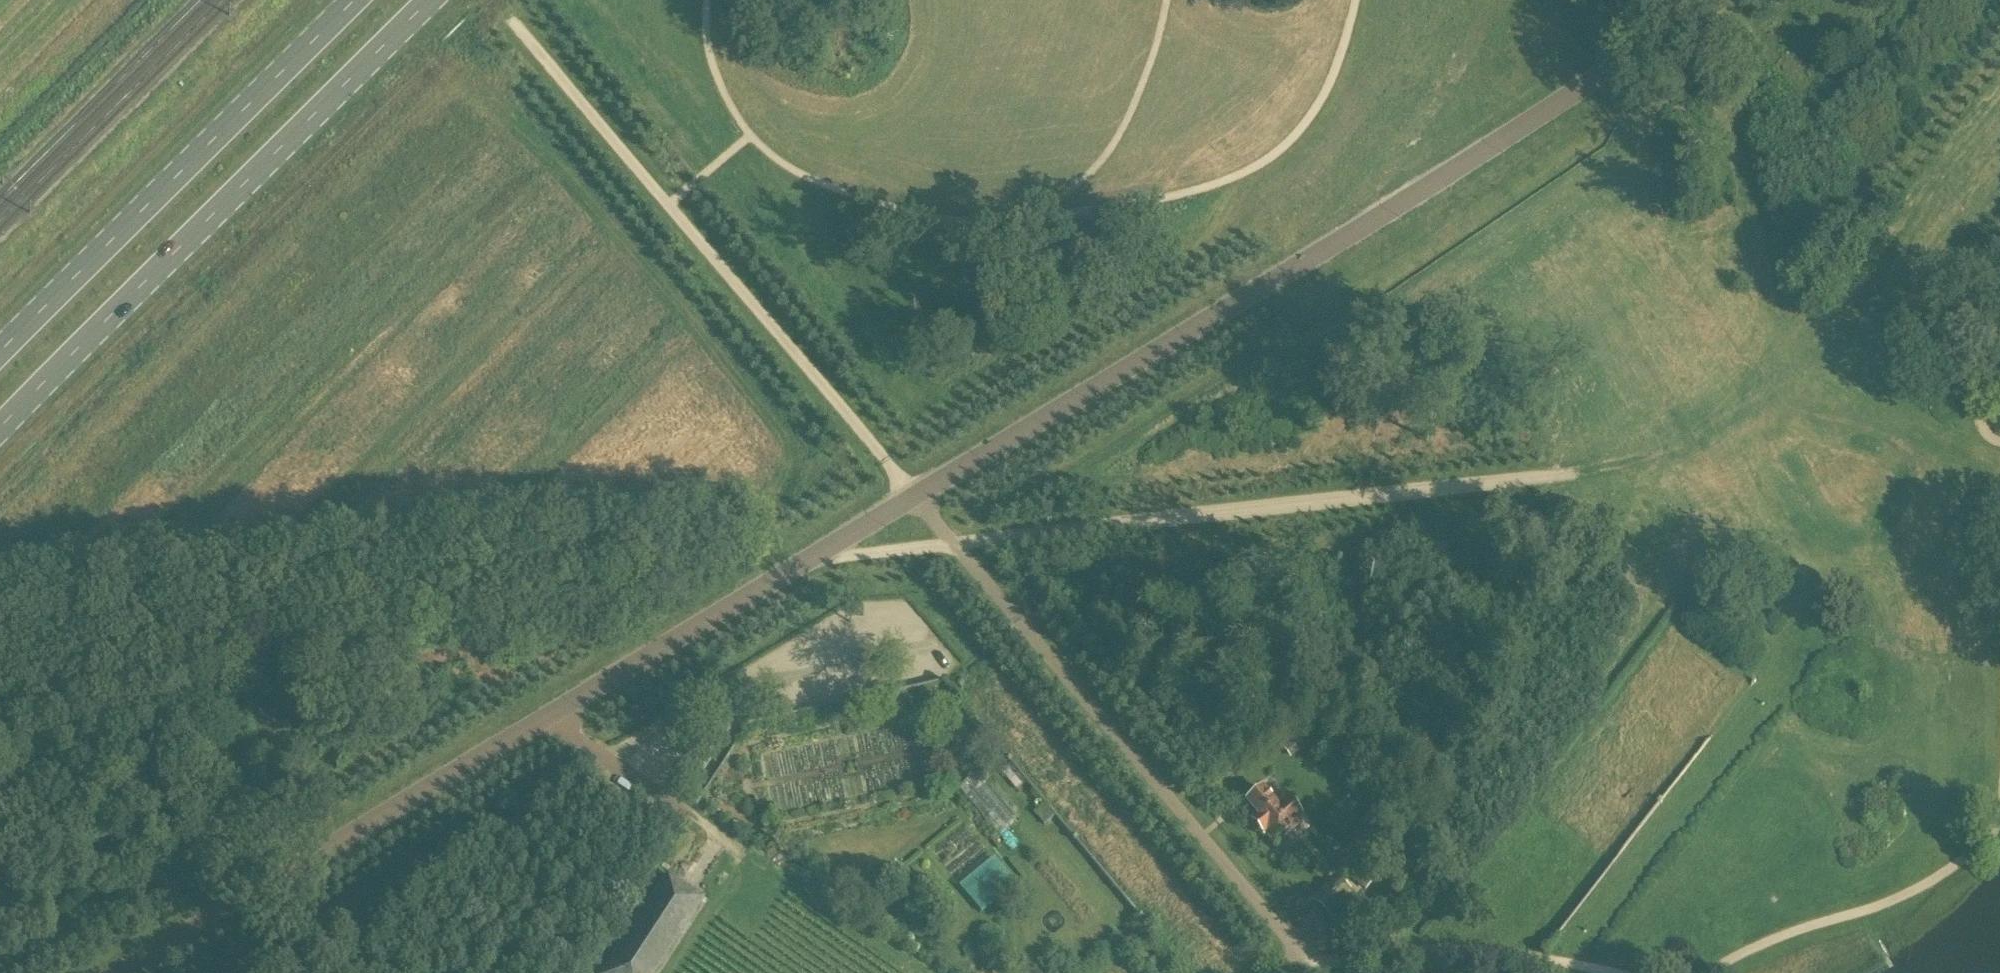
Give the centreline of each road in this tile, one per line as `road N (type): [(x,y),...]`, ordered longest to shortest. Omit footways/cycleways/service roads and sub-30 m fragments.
road 1 (track): [(1999,53),(1785,326),(1746,412),(1675,459),(0,648)]
road 2 (unclassified): [(121,972),(916,497),(1710,0)]
road 3 (track): [(511,17),(916,497)]
road 4 (primary): [(0,430),(429,0)]
road 5 (primary): [(351,0),(0,353)]
road 6 (track): [(614,763),(472,972)]
road 7 (track): [(689,812),(740,849),(742,861),(672,972)]

